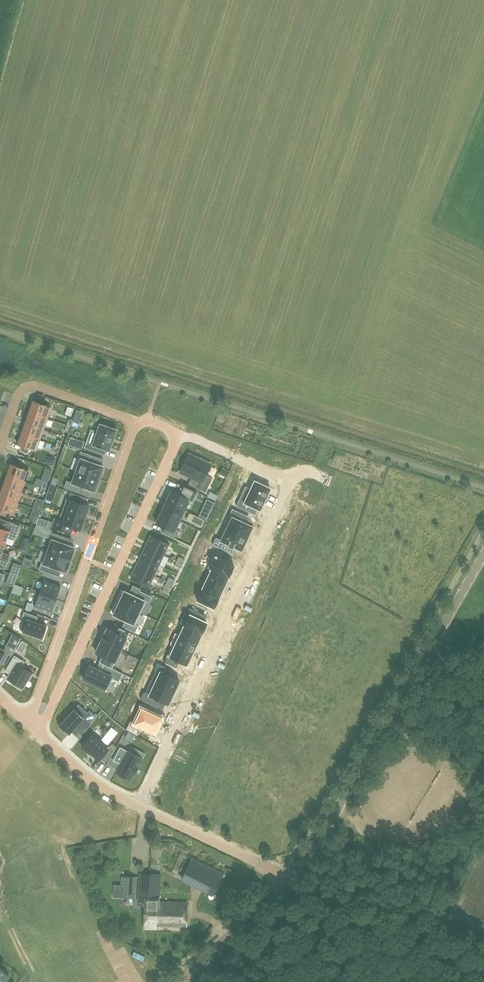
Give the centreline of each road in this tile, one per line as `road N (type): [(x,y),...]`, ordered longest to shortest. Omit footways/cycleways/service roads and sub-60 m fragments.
road 1 (tertiary): [(286,882),(345,804),(483,552)]
road 2 (residential): [(140,807),(289,479)]
road 3 (residential): [(39,732),(178,435)]
road 4 (residential): [(137,422),(29,724)]
road 5 (residential): [(0,444),(17,394),(30,385),(137,422)]
road 6 (residential): [(140,807),(286,882)]
road 7 (tertiary): [(177,981),(286,882)]
road 8 (residential): [(39,732),(97,783),(140,807)]
road 9 (residential): [(289,479),(178,435)]

